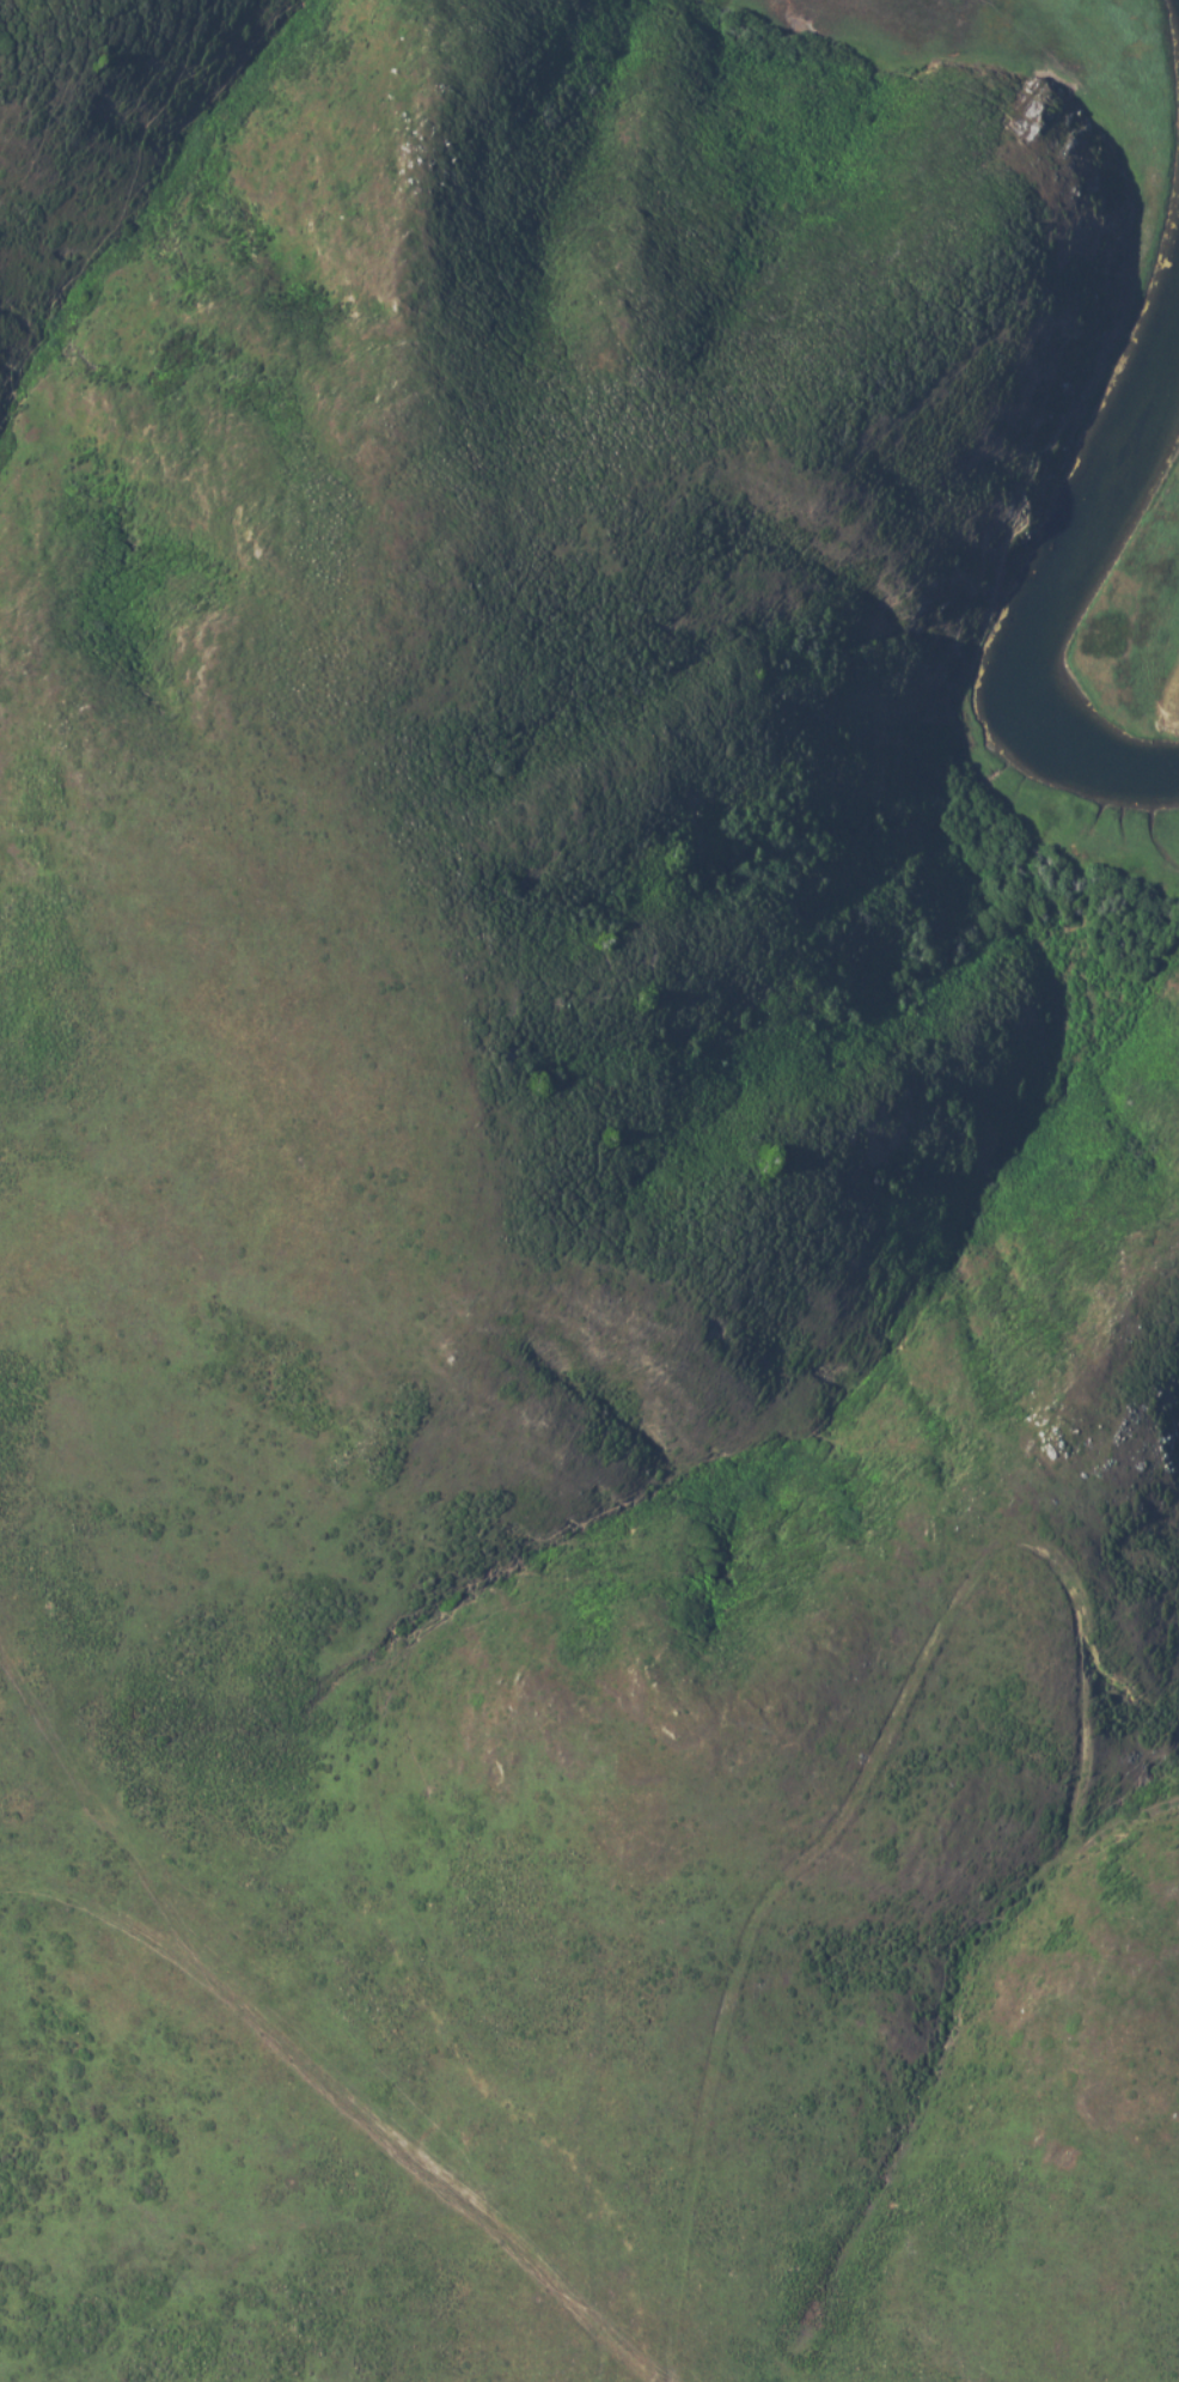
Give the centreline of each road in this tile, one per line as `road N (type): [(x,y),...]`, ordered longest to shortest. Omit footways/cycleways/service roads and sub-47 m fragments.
road 1 (track): [(0,1870),(49,1878),(213,1981),(488,2219),(597,2340),(647,2381)]

